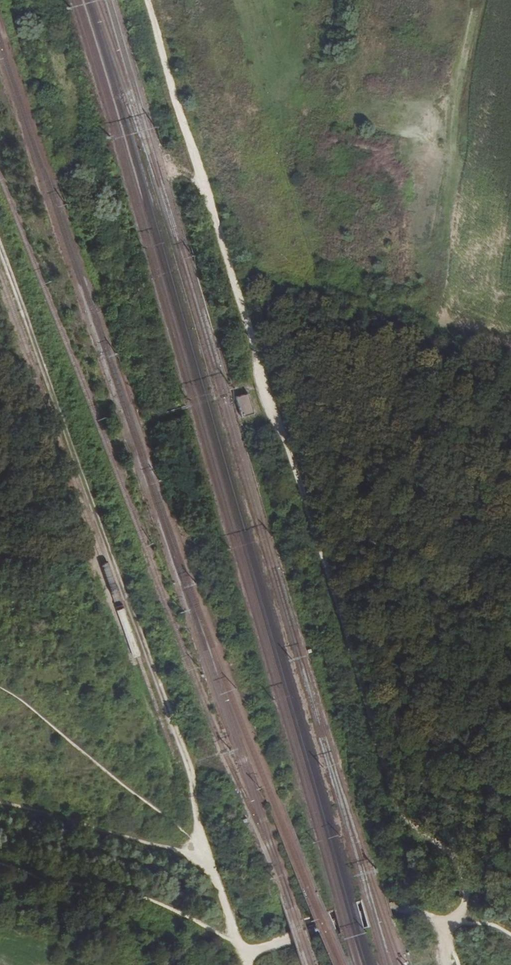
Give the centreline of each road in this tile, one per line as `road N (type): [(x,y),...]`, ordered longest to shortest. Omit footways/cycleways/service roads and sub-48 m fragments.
road 1 (track): [(440,964),(448,924),(468,905),(468,882),(402,810),(150,0)]
road 2 (track): [(209,861),(197,828),(192,771),(0,250)]

